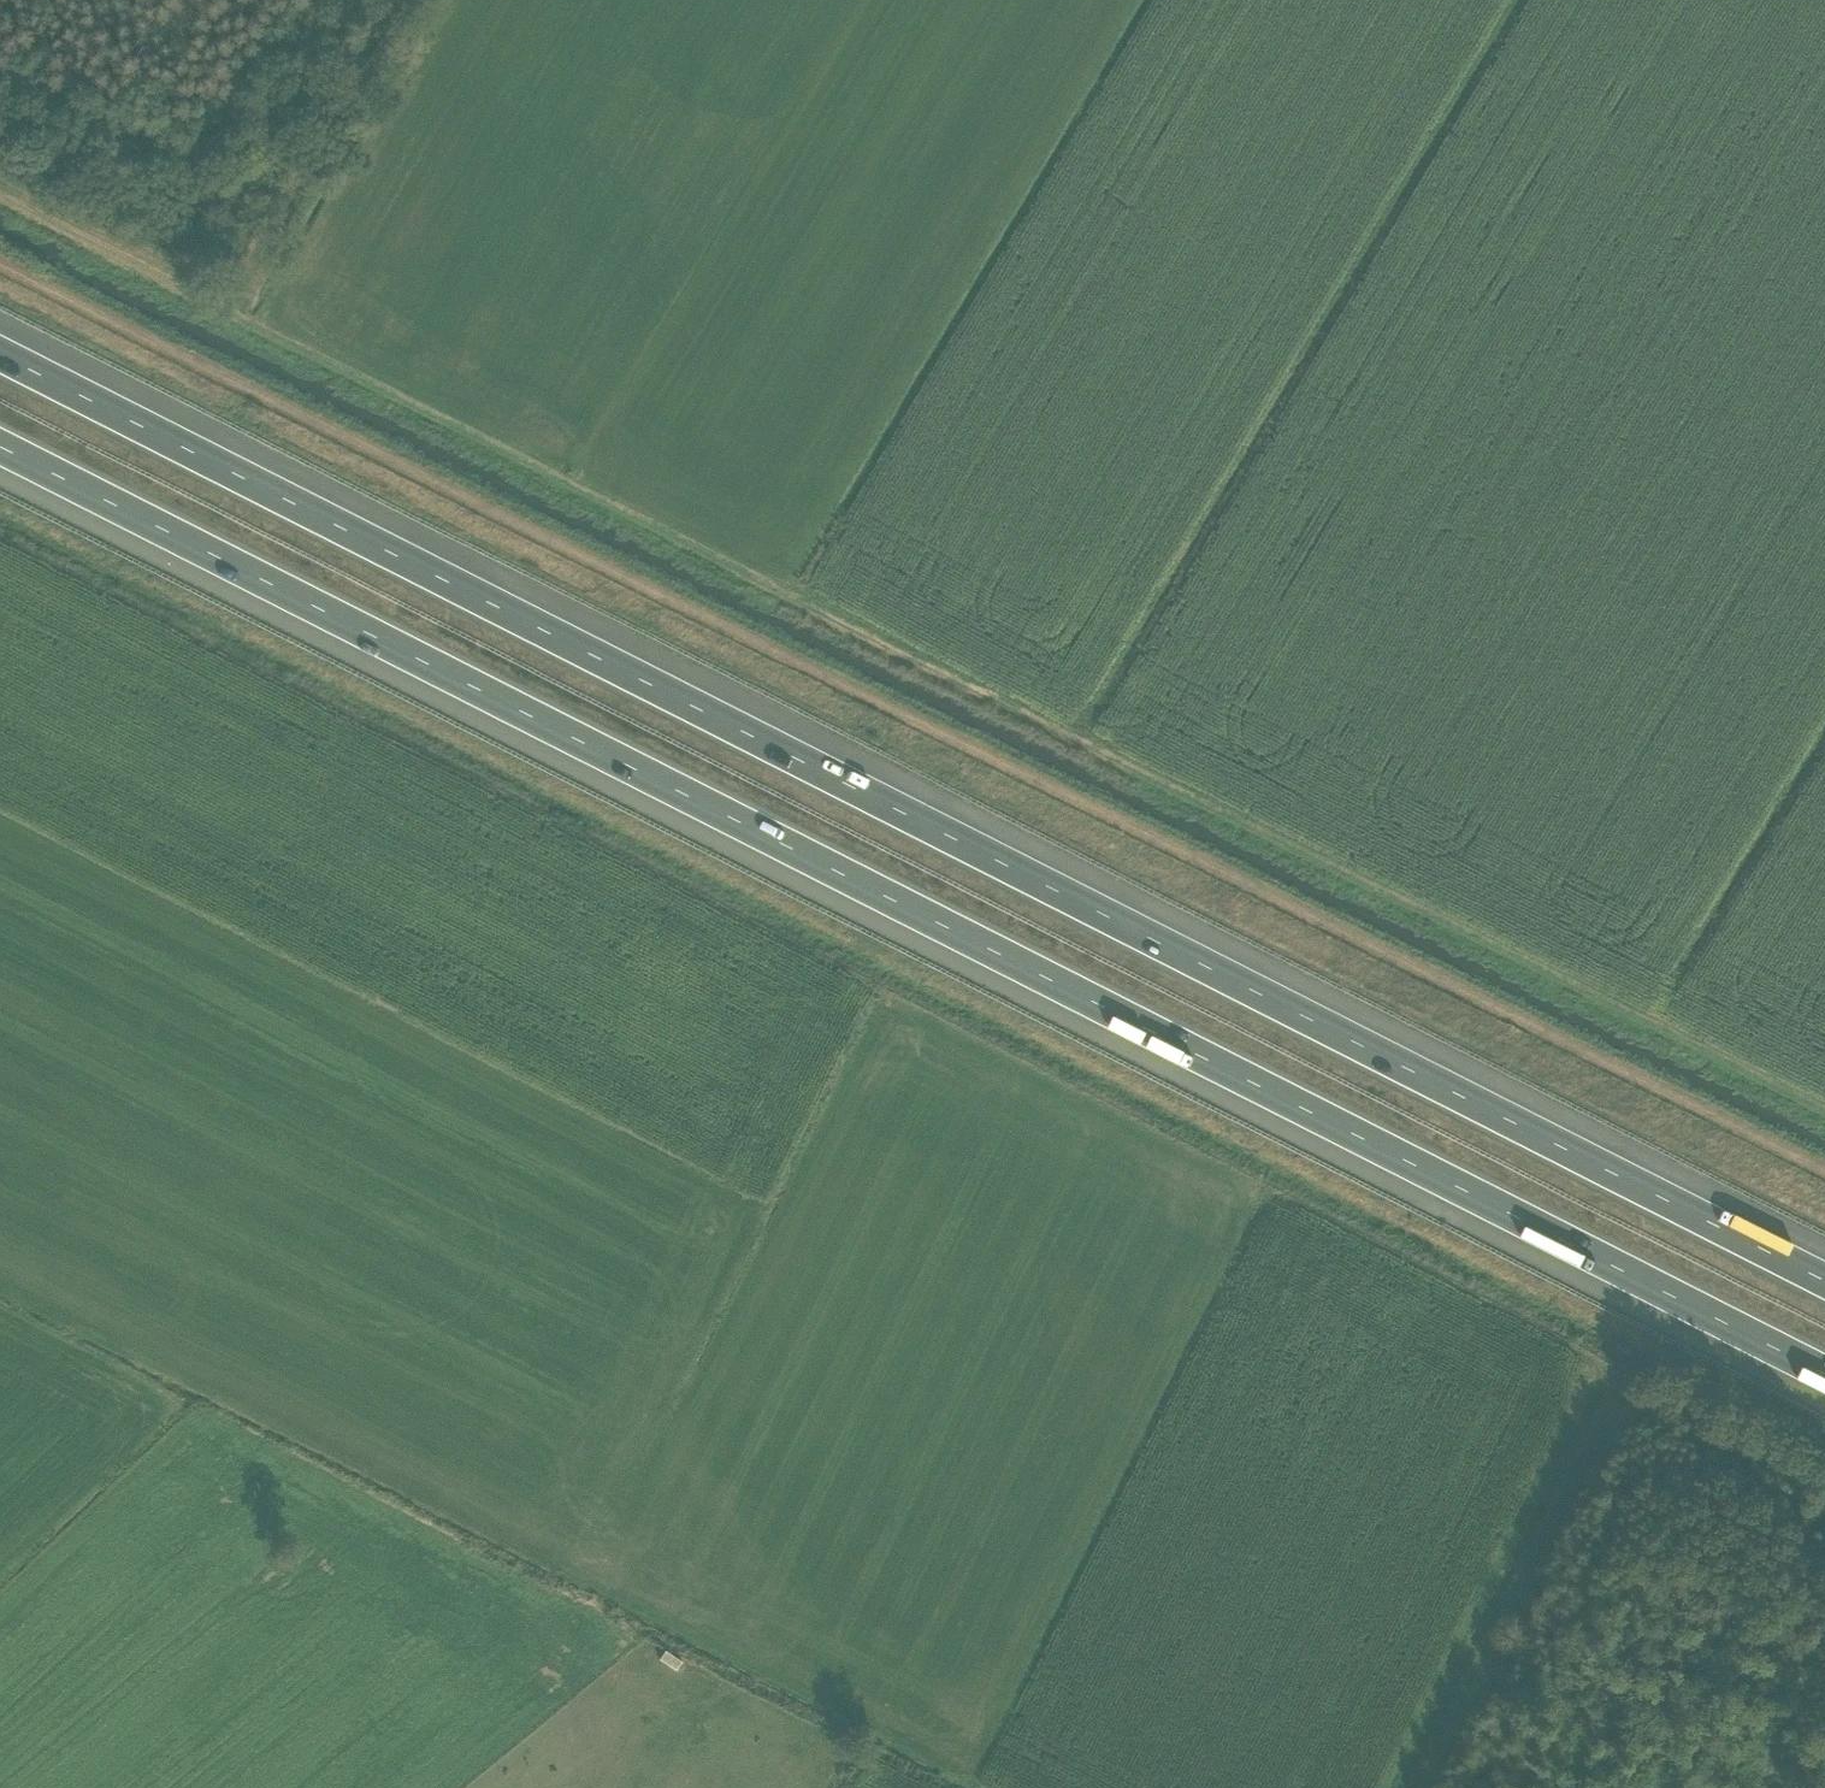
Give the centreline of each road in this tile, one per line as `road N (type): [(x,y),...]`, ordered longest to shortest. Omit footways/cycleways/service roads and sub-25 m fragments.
road 1 (motorway): [(0,454),(1824,1373)]
road 2 (motorway): [(1824,1268),(0,352)]
road 3 (track): [(599,1590),(0,1288)]
road 4 (track): [(0,184),(209,289),(236,292),(408,0)]
road 5 (track): [(1608,1445),(1434,1787)]

